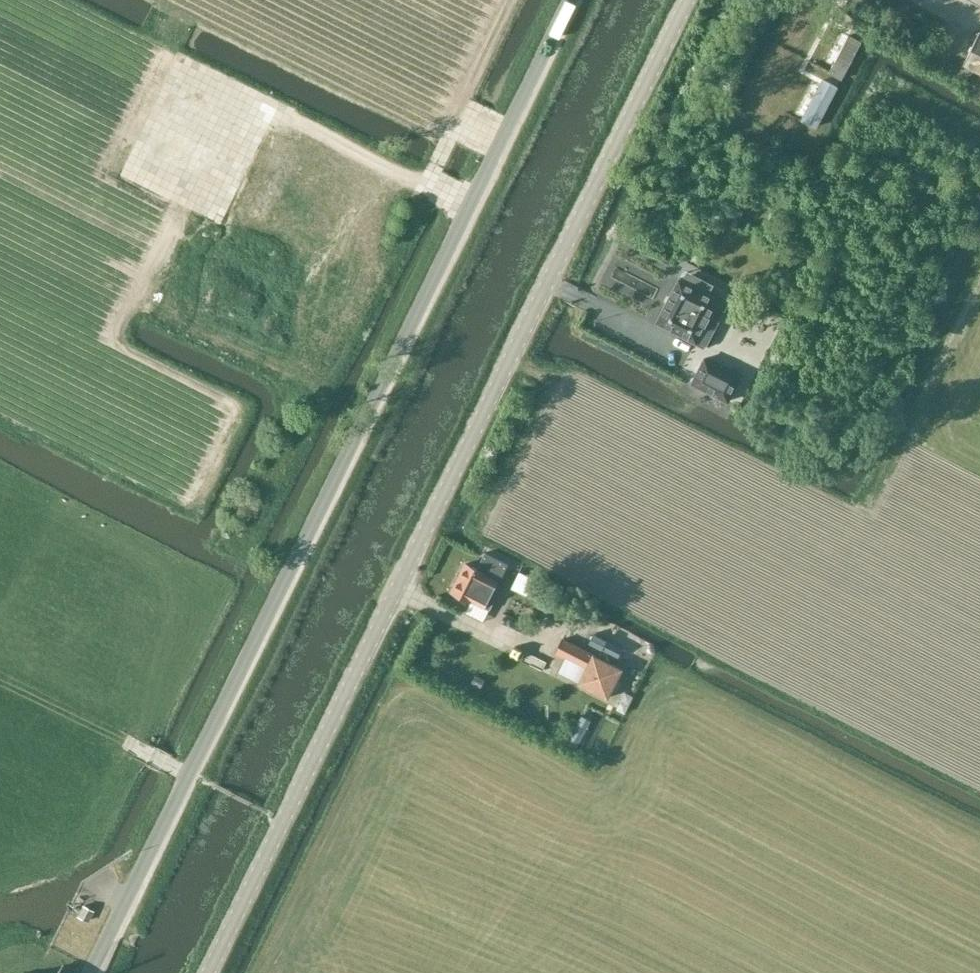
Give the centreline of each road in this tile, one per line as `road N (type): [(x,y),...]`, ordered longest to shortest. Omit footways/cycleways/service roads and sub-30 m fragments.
road 1 (unclassified): [(92,972),(571,0)]
road 2 (tertiary): [(513,350),(282,824)]
road 3 (tertiary): [(513,350),(688,0)]
road 4 (track): [(0,681),(189,775)]
road 5 (tertiary): [(209,972),(282,824)]

